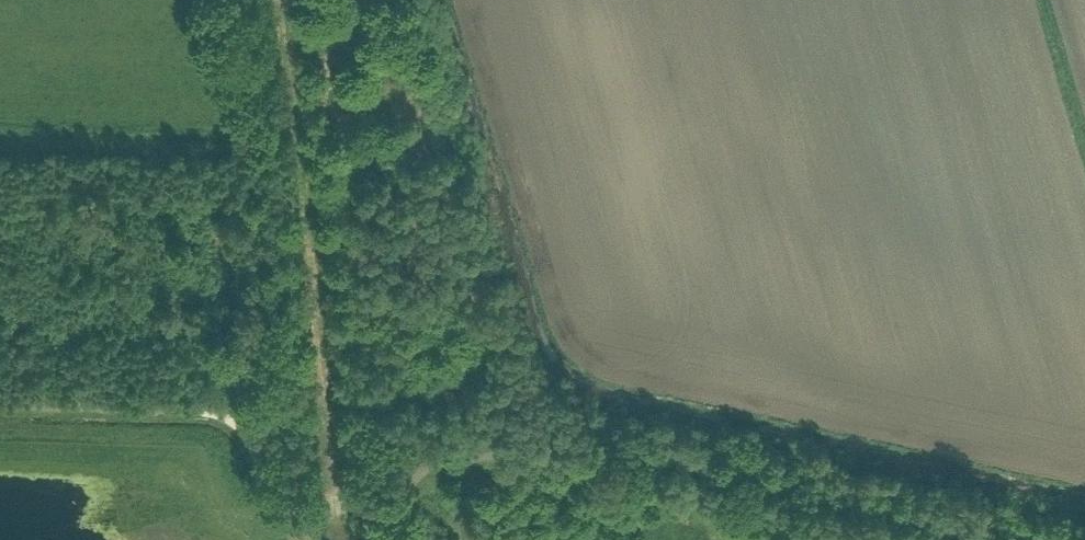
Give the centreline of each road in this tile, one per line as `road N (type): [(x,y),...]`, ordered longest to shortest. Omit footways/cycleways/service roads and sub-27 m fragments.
road 1 (track): [(278,0),(347,539)]

